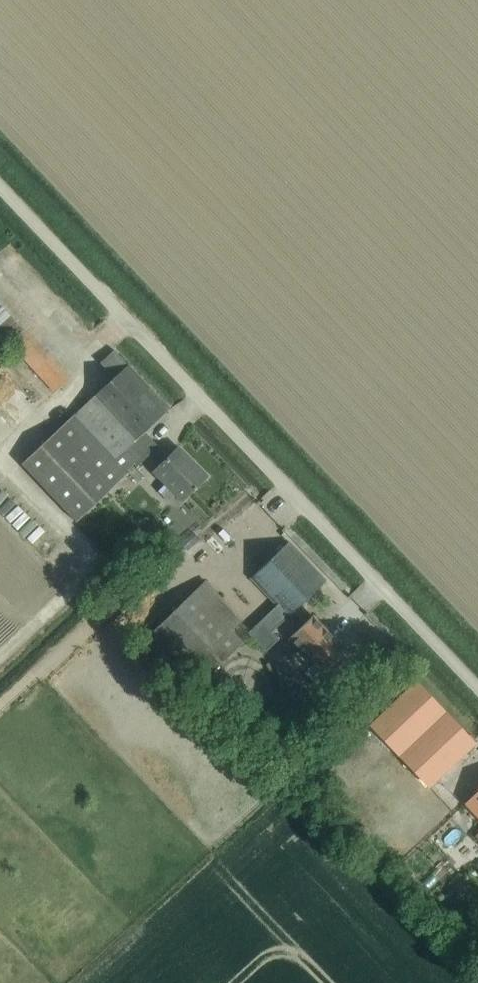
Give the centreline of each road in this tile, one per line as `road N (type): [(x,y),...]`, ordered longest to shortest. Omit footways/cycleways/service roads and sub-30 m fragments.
road 1 (unclassified): [(477,680),(0,183)]

